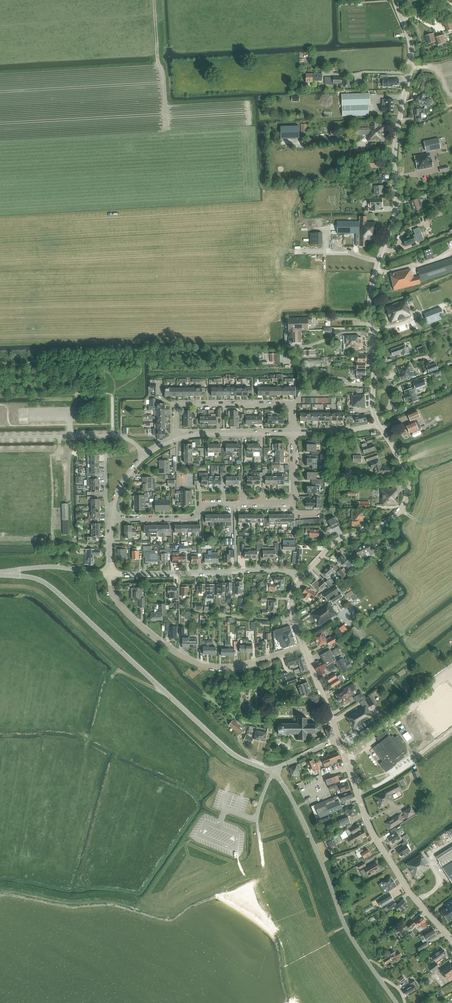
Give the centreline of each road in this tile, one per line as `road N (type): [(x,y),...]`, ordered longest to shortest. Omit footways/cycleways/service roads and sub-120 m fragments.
road 1 (tertiary): [(379,424),(369,297),(394,220),(394,151),(412,46),(395,0)]
road 2 (tertiary): [(273,772),(232,753),(48,584),(0,575)]
road 3 (unclassified): [(273,772),(307,830),(352,938),(397,1002)]
road 4 (residential): [(304,648),(234,668),(201,665),(129,615),(112,594),(110,574)]
road 5 (tertiary): [(451,940),(381,849),(339,737)]
road 6 (tertiary): [(301,577),(336,541),(382,526),(404,504),(407,472),(379,424)]
road 7 (residential): [(301,577),(275,570),(110,574)]
road 8 (residential): [(111,518),(195,518),(208,503),(293,501)]
road 9 (residential): [(294,433),(294,404),(175,405),(177,437)]
road 10 (unclassified): [(146,456),(112,435),(0,437)]

